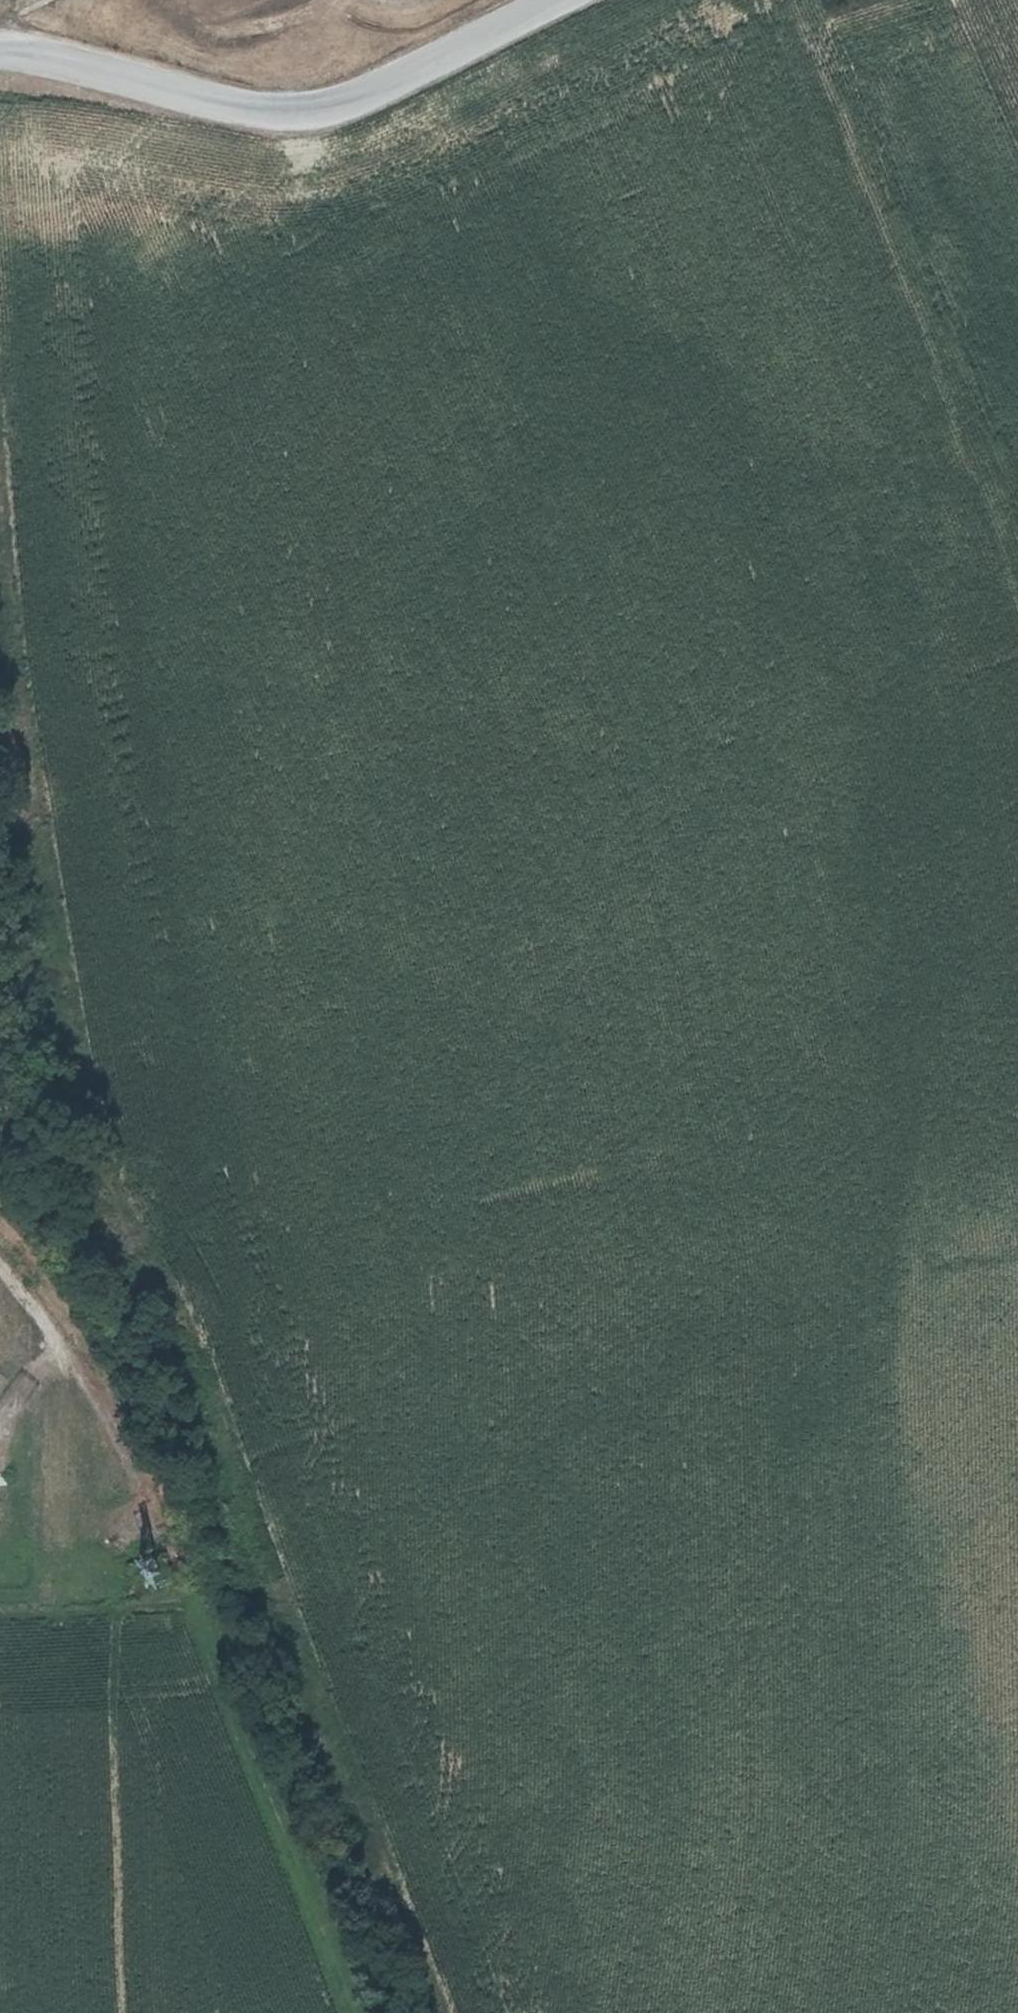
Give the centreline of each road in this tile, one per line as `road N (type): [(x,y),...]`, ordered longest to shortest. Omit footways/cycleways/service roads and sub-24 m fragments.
road 1 (unclassified): [(549,0),(341,104),(244,113),(0,54)]

